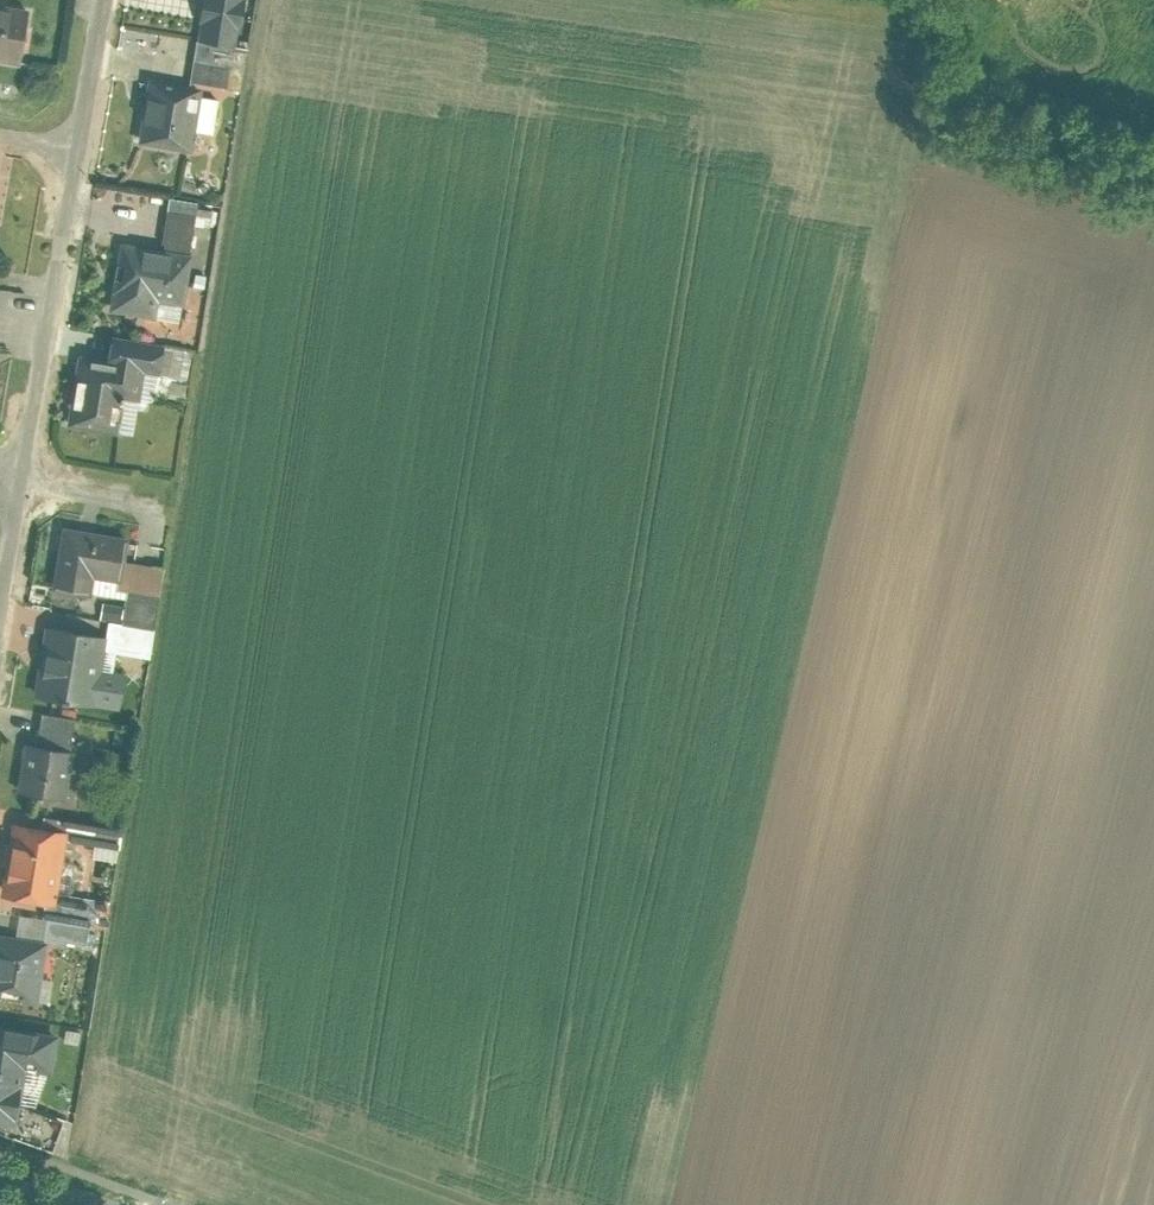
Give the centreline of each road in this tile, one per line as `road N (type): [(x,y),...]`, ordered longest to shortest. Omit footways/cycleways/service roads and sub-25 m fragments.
road 1 (residential): [(62,143),(5,470)]
road 2 (residential): [(88,0),(62,143)]

